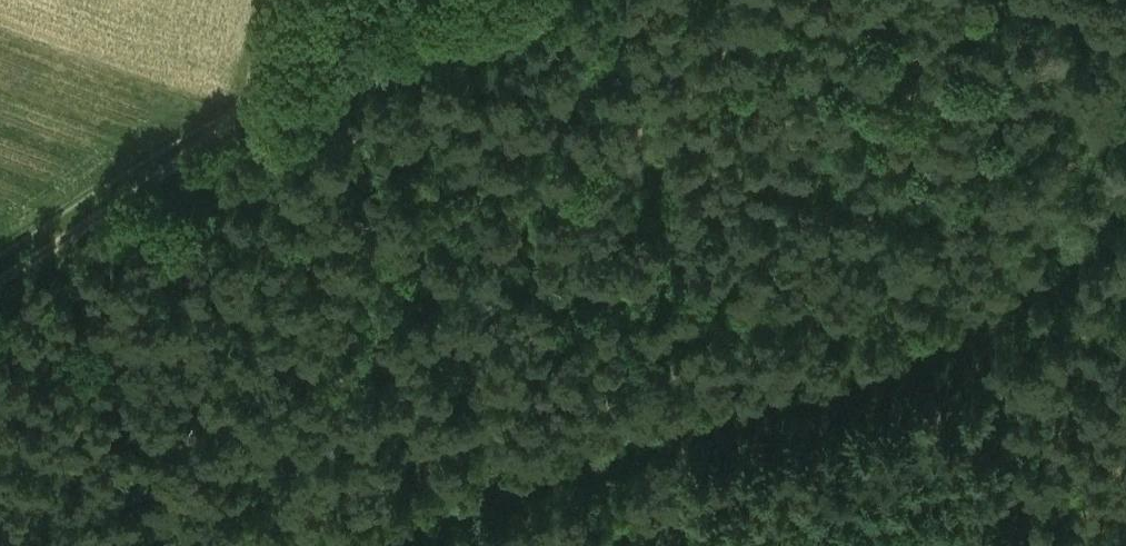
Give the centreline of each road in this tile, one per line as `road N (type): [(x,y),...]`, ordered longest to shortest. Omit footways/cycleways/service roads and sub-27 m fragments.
road 1 (track): [(685,434),(1003,317),(1125,220)]
road 2 (track): [(685,434),(602,0)]
road 3 (track): [(388,545),(685,434)]
road 4 (track): [(473,0),(247,111)]

